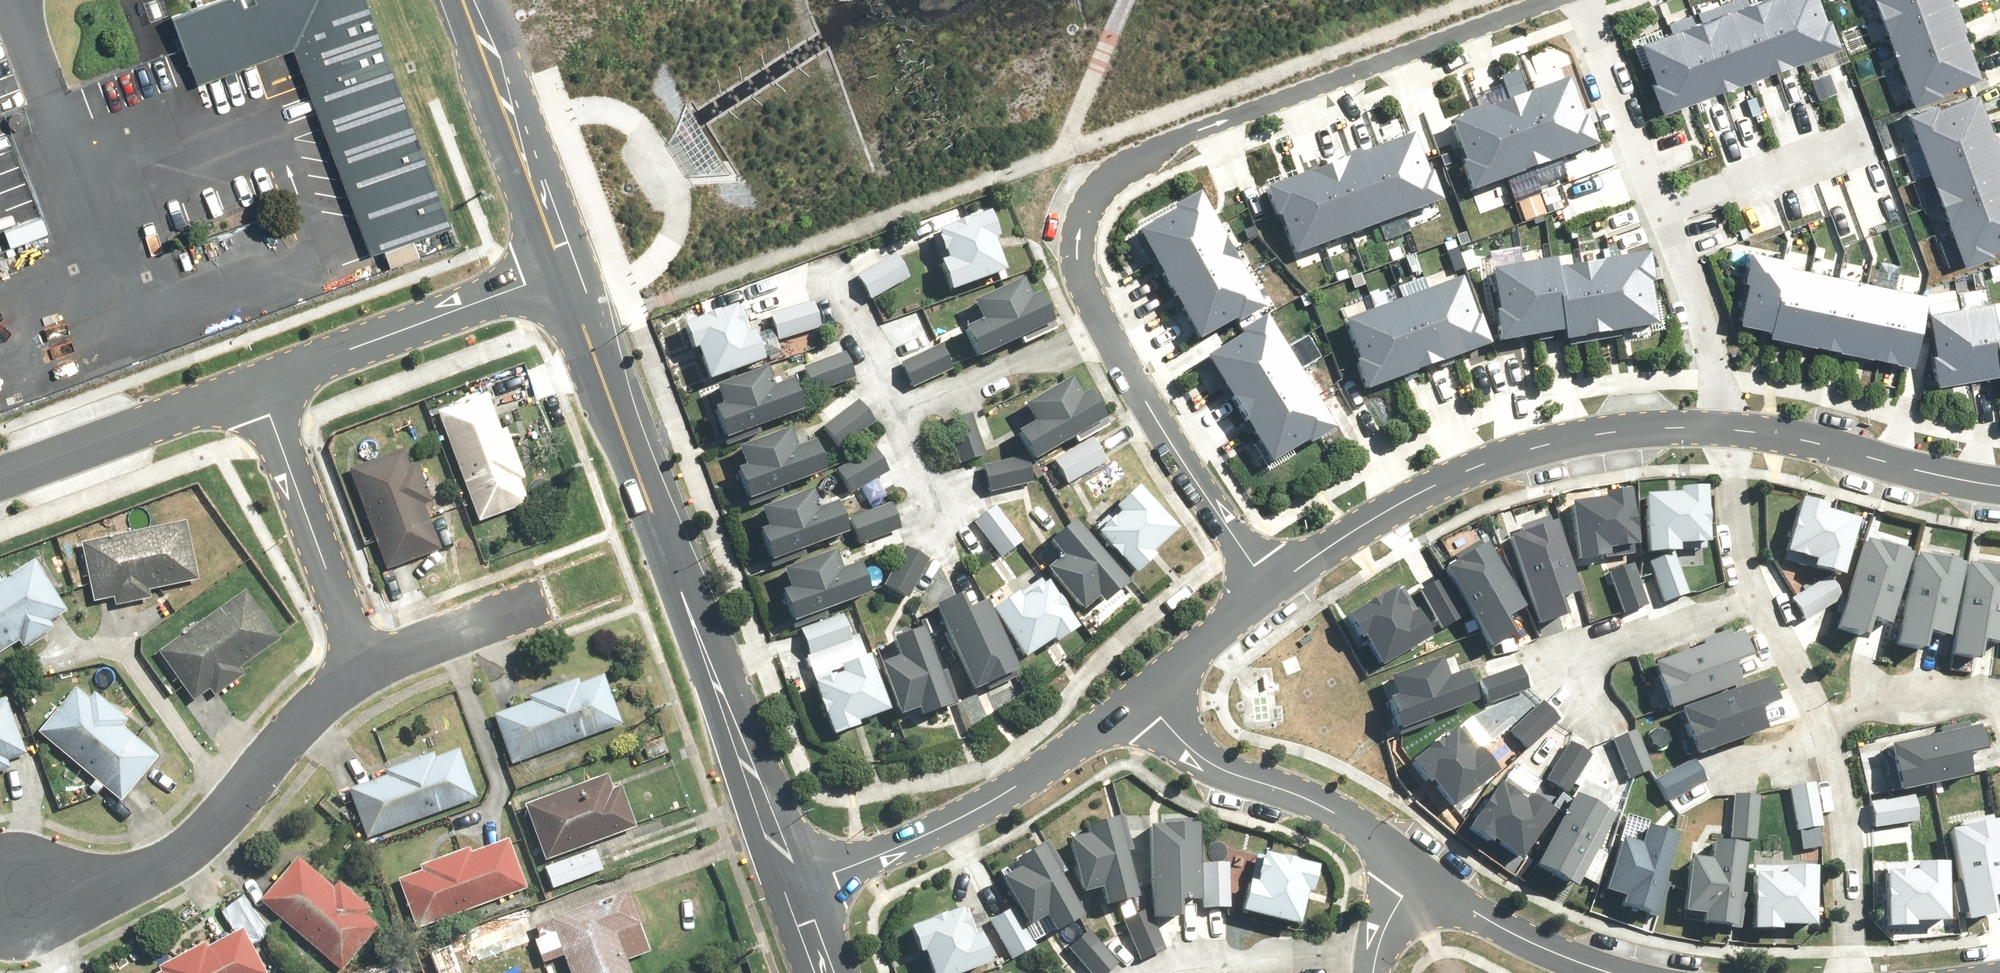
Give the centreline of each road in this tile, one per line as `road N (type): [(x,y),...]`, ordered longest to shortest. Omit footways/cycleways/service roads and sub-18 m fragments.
road 1 (tertiary): [(793,895),(546,250)]
road 2 (residential): [(1515,0),(1133,144),(1093,176),(1071,245),(1109,327)]
road 3 (residential): [(1264,596),(1290,573),(1469,475),(1578,441),(1734,438)]
road 4 (residential): [(15,883),(118,873),(194,843),(356,670)]
road 5 (residential): [(793,895),(928,842),(1095,740),(1144,700)]
road 6 (residential): [(1144,700),(1204,762),(1335,812),(1410,874)]
road 7 (residential): [(356,670),(248,365)]
road 8 (residential): [(248,365),(546,250)]
road 9 (residential): [(1109,327),(1264,596)]
road 10 (residential): [(1754,580),(1569,653),(1570,682),(1595,720)]
road 11 (residential): [(1734,438),(1999,484)]
road 12 (tertiary): [(546,250),(453,0)]
road 13 (residential): [(0,461),(248,365)]
road 14 (residential): [(1824,715),(1848,850),(1855,972)]
road 15 (residential): [(1652,205),(1734,438)]
road 16 (residential): [(1410,874),(1492,925),(1625,972)]
road 17 (residential): [(895,422),(1109,327)]
road 18 (residential): [(1580,0),(1652,205)]
road 19 (residential): [(1381,957),(1237,960),(1172,972)]
road 20 (residential): [(1652,205),(1849,134)]
road 21 (residential): [(356,670),(529,599)]
road 22 (residential): [(1824,715),(1881,704),(1999,703)]
road 23 (residential): [(1144,700),(1264,596)]
road 24 (residential): [(1754,580),(1824,715)]
road 25 (residential): [(1734,438),(1744,554),(1754,580)]

